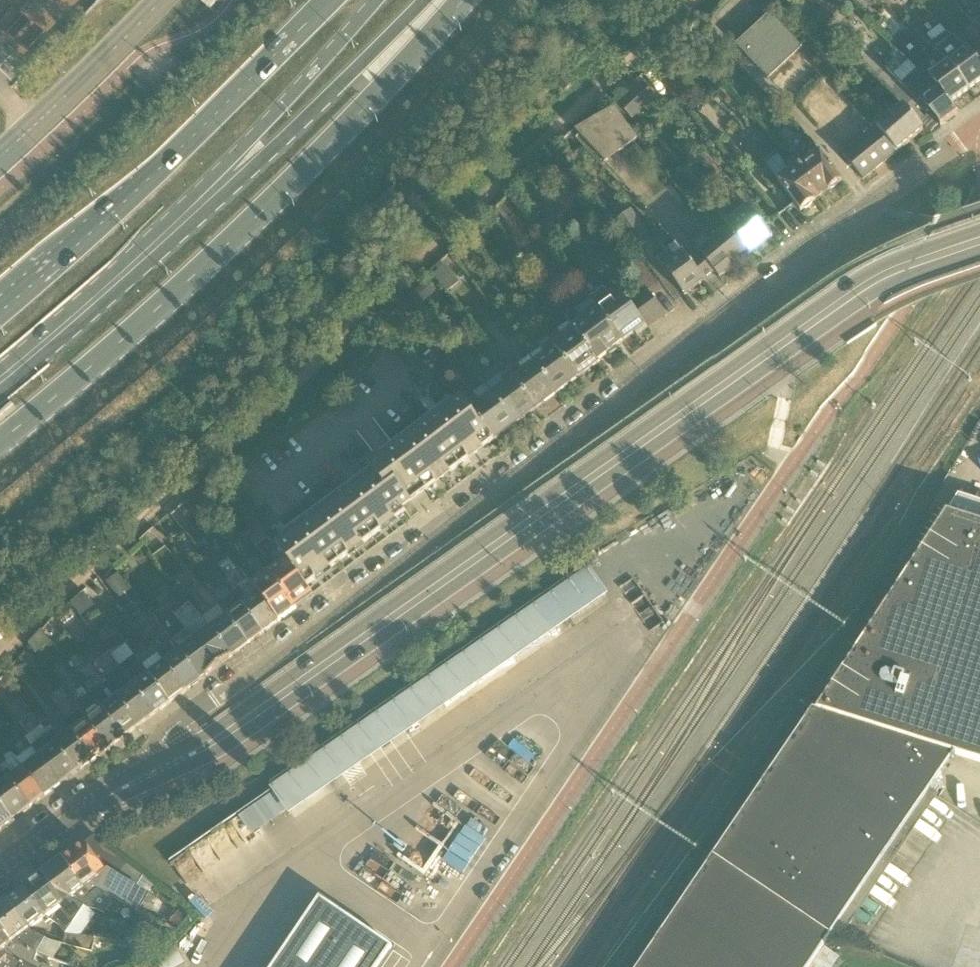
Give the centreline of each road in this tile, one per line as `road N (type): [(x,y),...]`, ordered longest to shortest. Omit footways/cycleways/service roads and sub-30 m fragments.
road 1 (unclassified): [(163,767),(155,744),(979,131)]
road 2 (tertiary): [(163,767),(227,736),(855,295),(979,244)]
road 3 (secondary): [(0,443),(231,243),(385,91),(464,0)]
road 4 (secondary): [(331,0),(0,313)]
road 5 (primary): [(0,382),(269,136)]
road 6 (unclassified): [(0,160),(161,0)]
road 7 (primary): [(269,136),(338,86),(425,0)]
road 8 (tertiary): [(0,872),(103,798),(163,767)]
road 9 (primary): [(380,0),(269,136)]

